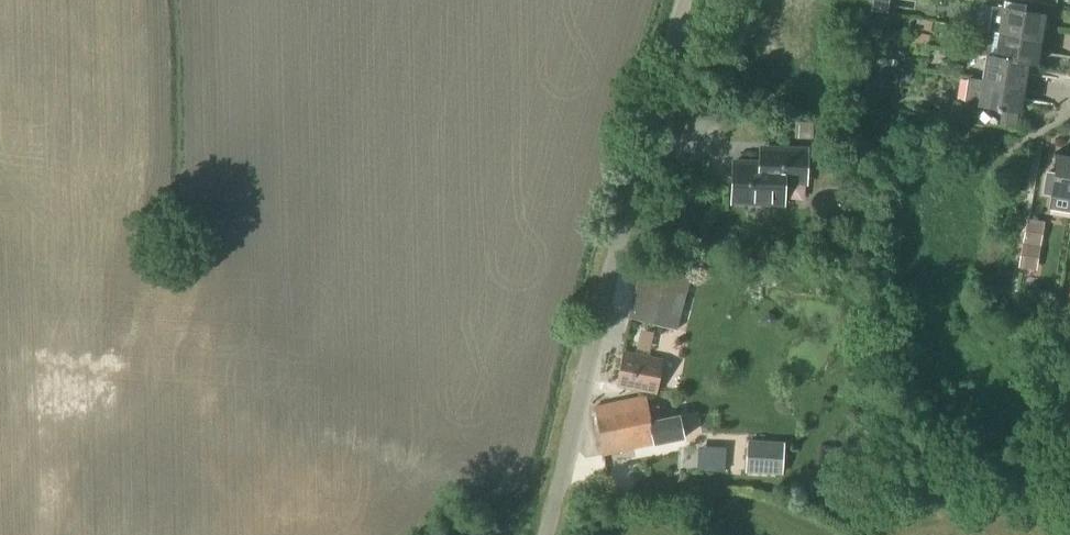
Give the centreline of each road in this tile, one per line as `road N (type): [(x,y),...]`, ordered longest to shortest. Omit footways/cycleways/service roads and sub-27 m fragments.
road 1 (unclassified): [(543,534),(685,0)]

